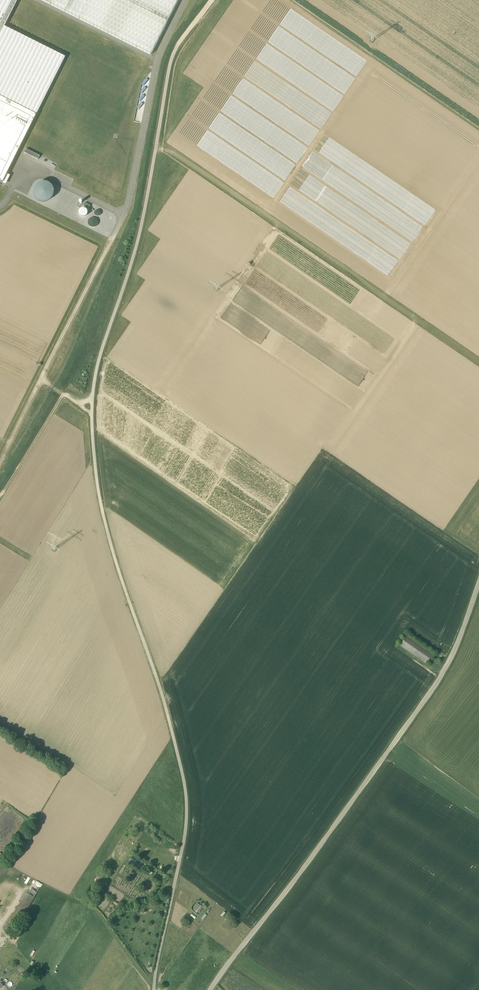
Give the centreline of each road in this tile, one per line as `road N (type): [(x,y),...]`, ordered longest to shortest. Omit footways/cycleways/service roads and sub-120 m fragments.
road 1 (unclassified): [(176,48),(143,226),(103,343),(90,413),(107,529),(157,681),(186,803),(154,989)]
road 2 (unclassified): [(210,989),(437,683),(478,573)]
road 3 (track): [(154,985),(102,917),(71,895)]

